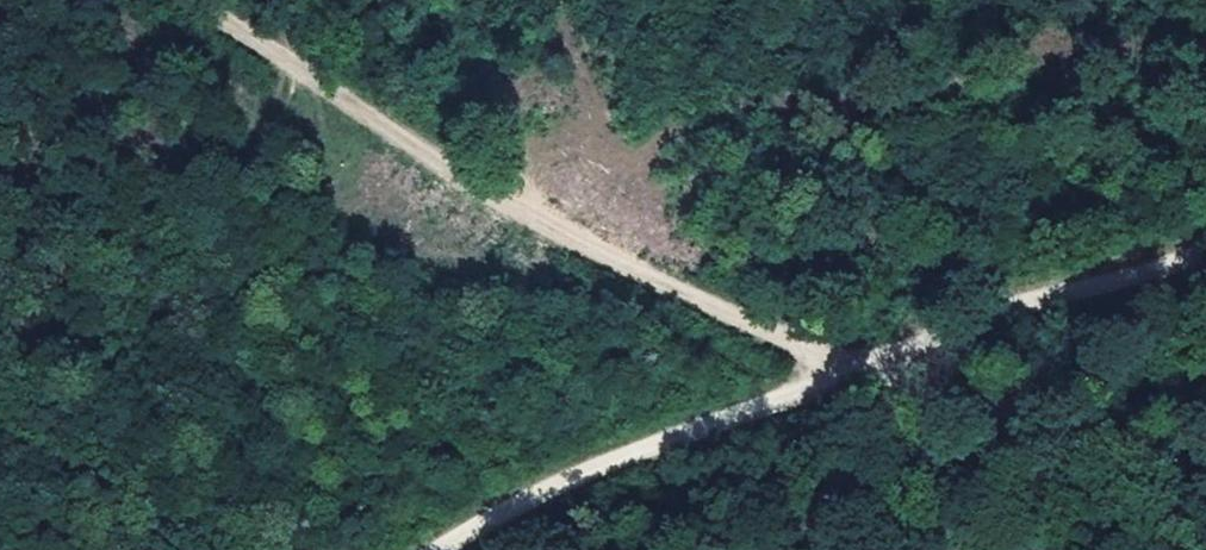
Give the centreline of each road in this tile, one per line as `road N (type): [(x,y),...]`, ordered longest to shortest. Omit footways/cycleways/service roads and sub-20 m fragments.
road 1 (track): [(850,376),(435,164),(193,0)]
road 2 (track): [(850,376),(711,421),(535,493),(441,549)]
road 3 (track): [(1205,245),(850,376)]
road 4 (track): [(1205,479),(1009,441),(850,376)]

